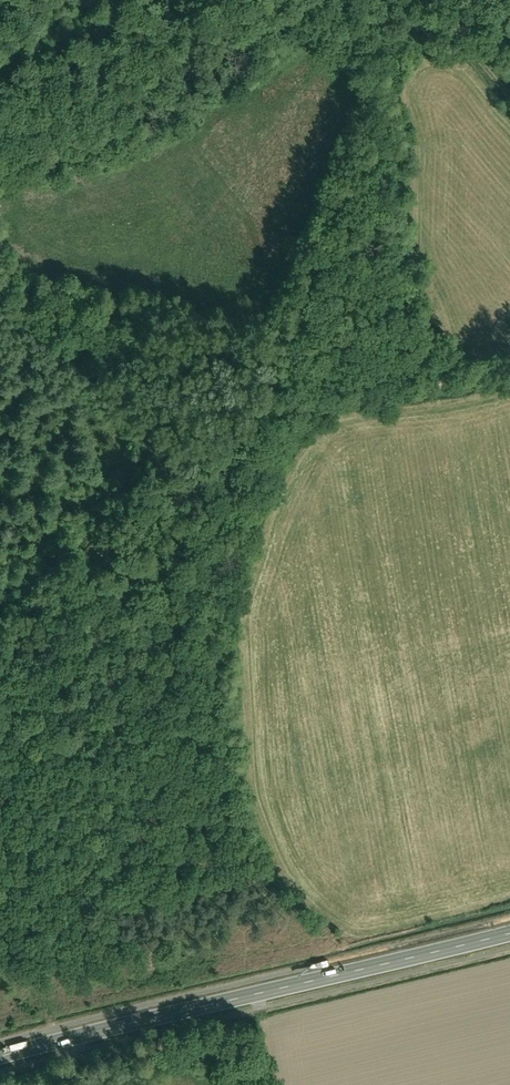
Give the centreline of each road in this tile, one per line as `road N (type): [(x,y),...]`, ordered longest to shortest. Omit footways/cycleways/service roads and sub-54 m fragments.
road 1 (secondary): [(509,935),(0,1059)]
road 2 (track): [(509,372),(454,391),(320,415)]

